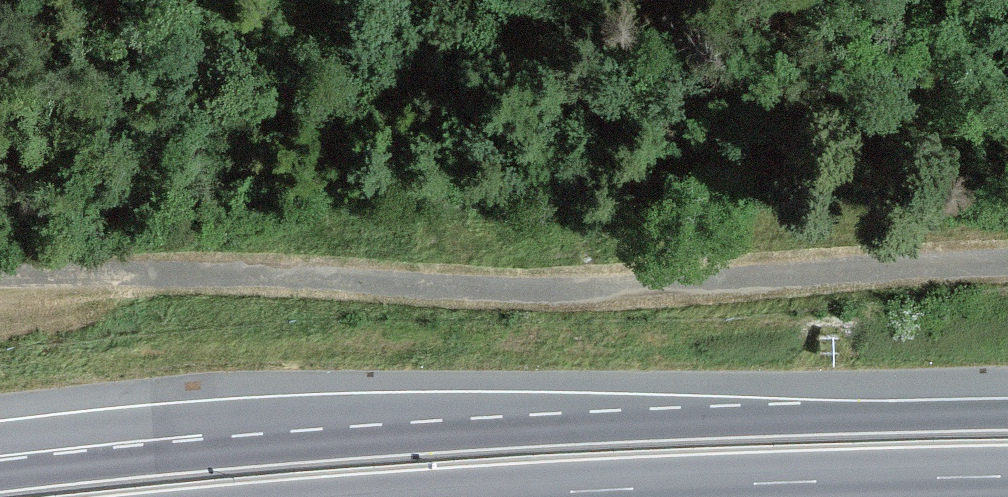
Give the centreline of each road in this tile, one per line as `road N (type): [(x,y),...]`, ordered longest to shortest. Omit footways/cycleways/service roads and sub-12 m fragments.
road 1 (trunk): [(1007,415),(417,438),(0,476)]
road 2 (track): [(1007,262),(535,290),(0,278)]
road 3 (track): [(1007,132),(701,65),(496,0)]
road 4 (trunk): [(486,496),(1007,476)]

